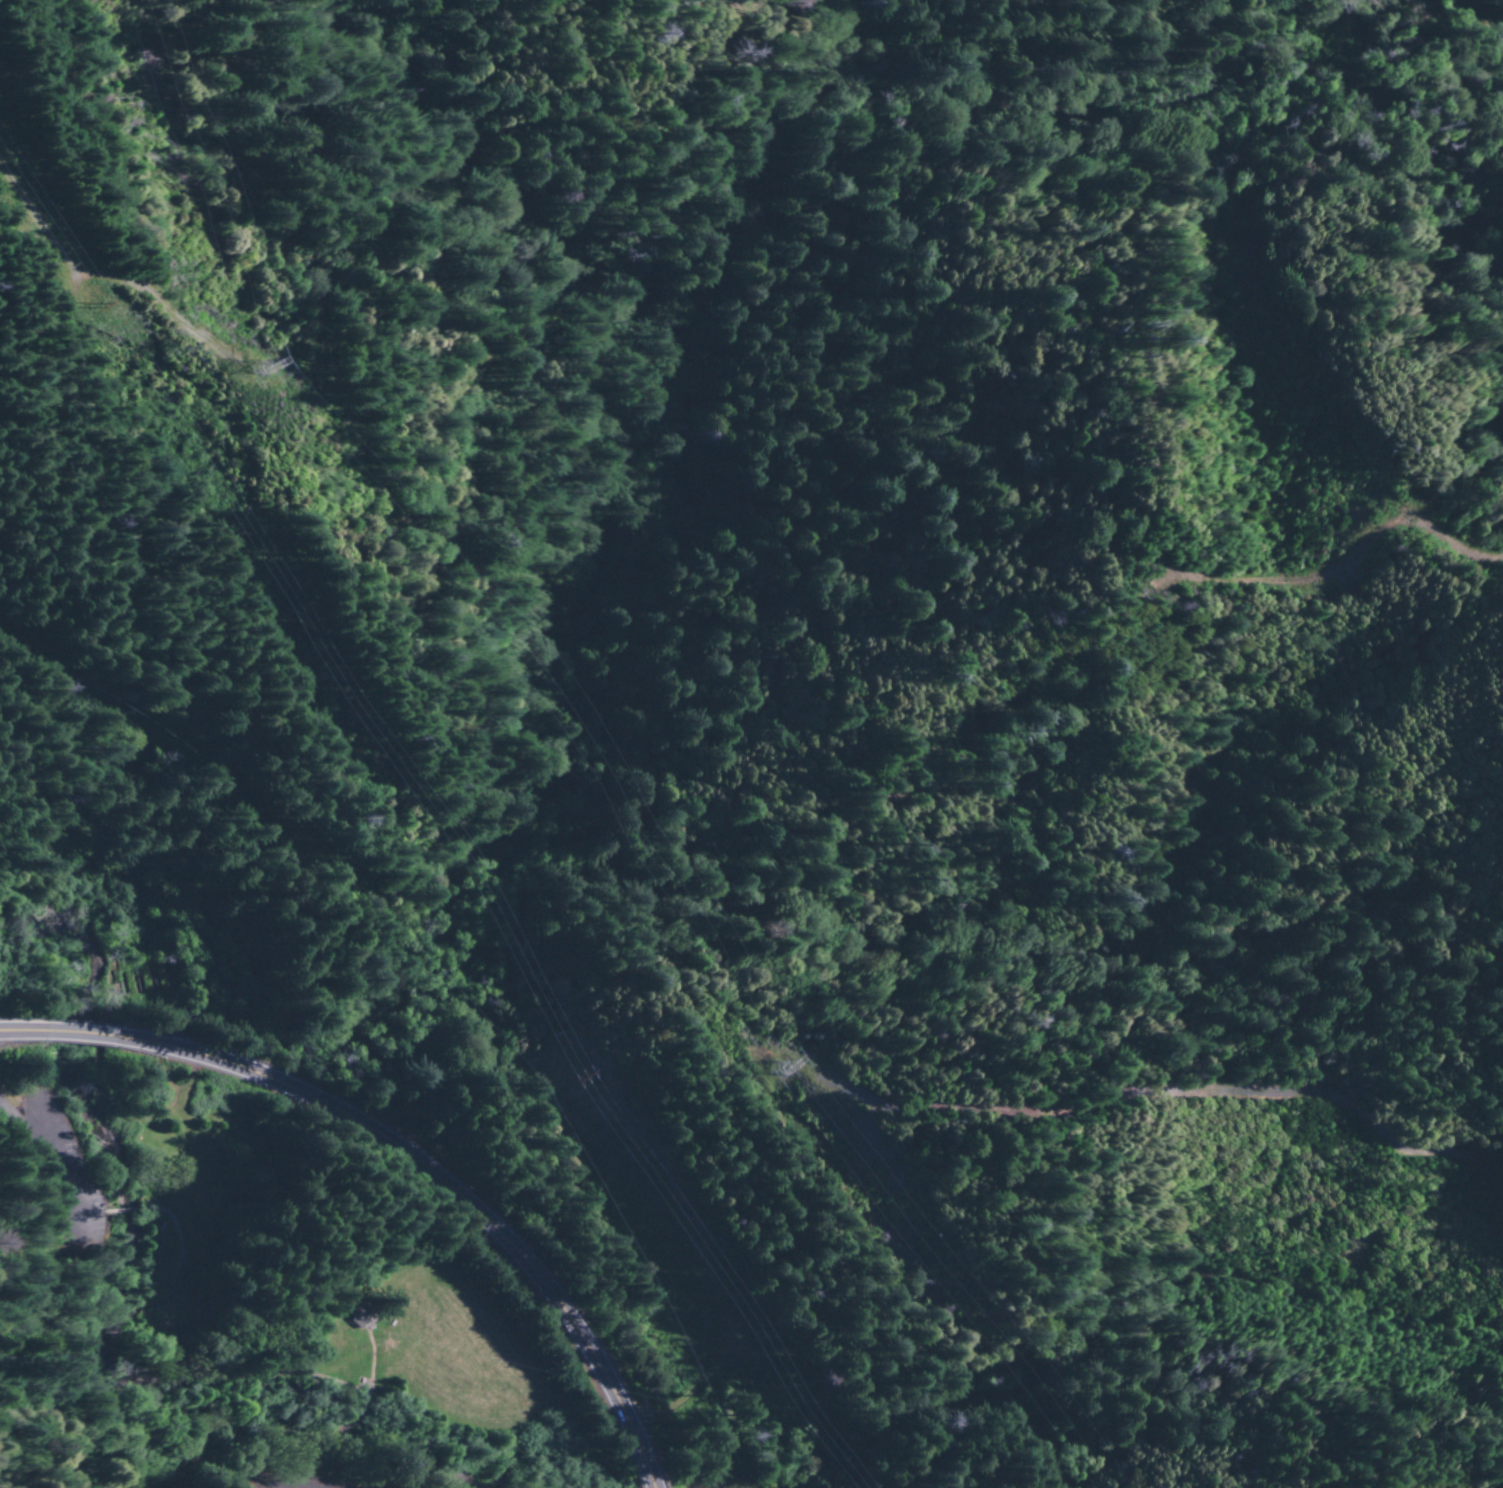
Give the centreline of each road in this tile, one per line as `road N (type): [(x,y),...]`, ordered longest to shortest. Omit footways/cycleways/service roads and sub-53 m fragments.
road 1 (trunk): [(0,1031),(88,1035),(261,1077),(341,1115),(422,1170),(560,1309),(613,1394),(654,1487)]
road 2 (track): [(145,1456),(173,1451),(299,1468)]

